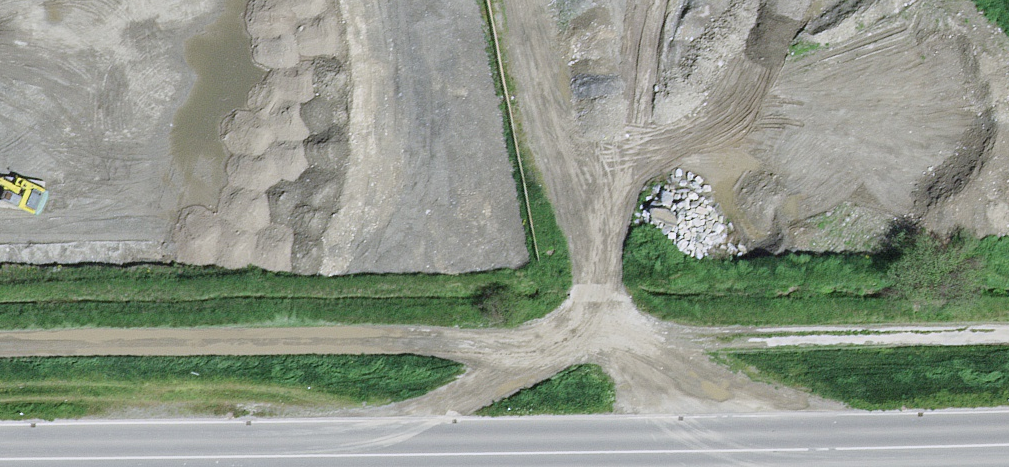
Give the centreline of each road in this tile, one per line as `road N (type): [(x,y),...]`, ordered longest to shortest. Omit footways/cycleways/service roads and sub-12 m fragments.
road 1 (tertiary): [(0,460),(1008,445)]
road 2 (track): [(0,349),(1008,337)]

